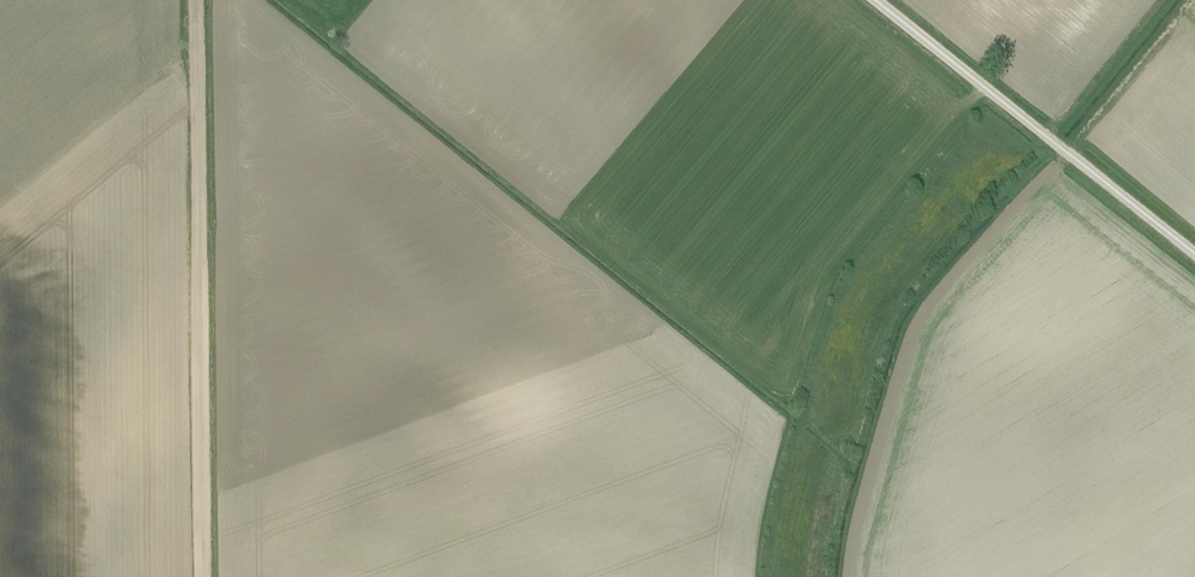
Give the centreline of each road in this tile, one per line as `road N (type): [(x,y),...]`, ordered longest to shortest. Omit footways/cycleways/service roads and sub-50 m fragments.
road 1 (track): [(205,576),(198,0)]
road 2 (track): [(1194,252),(873,0)]

